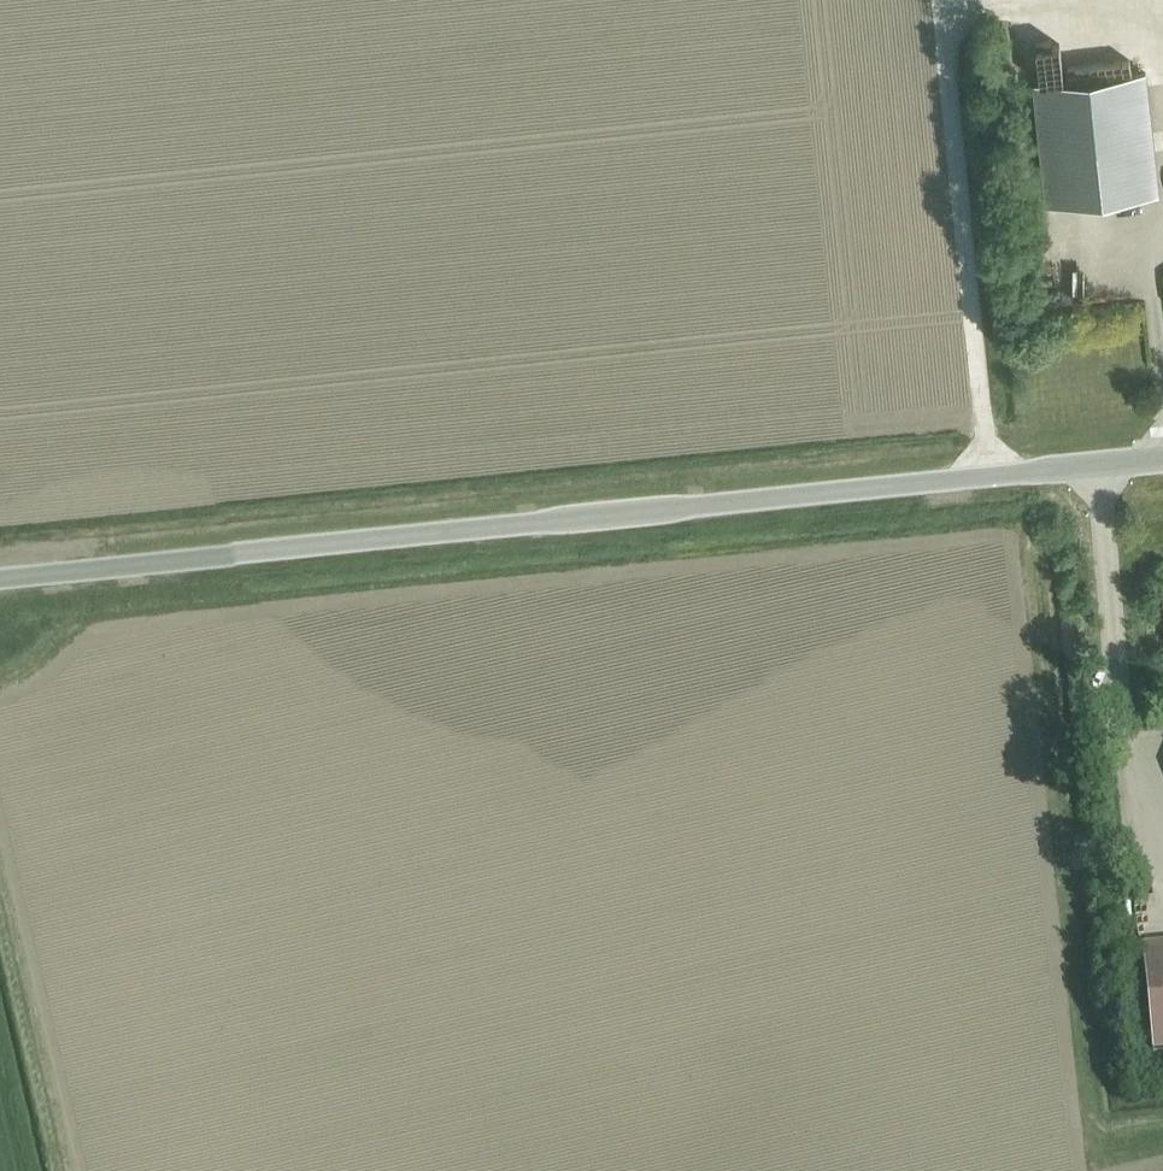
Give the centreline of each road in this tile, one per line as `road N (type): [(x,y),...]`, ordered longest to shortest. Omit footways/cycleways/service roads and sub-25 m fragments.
road 1 (unclassified): [(0,579),(1162,460)]

